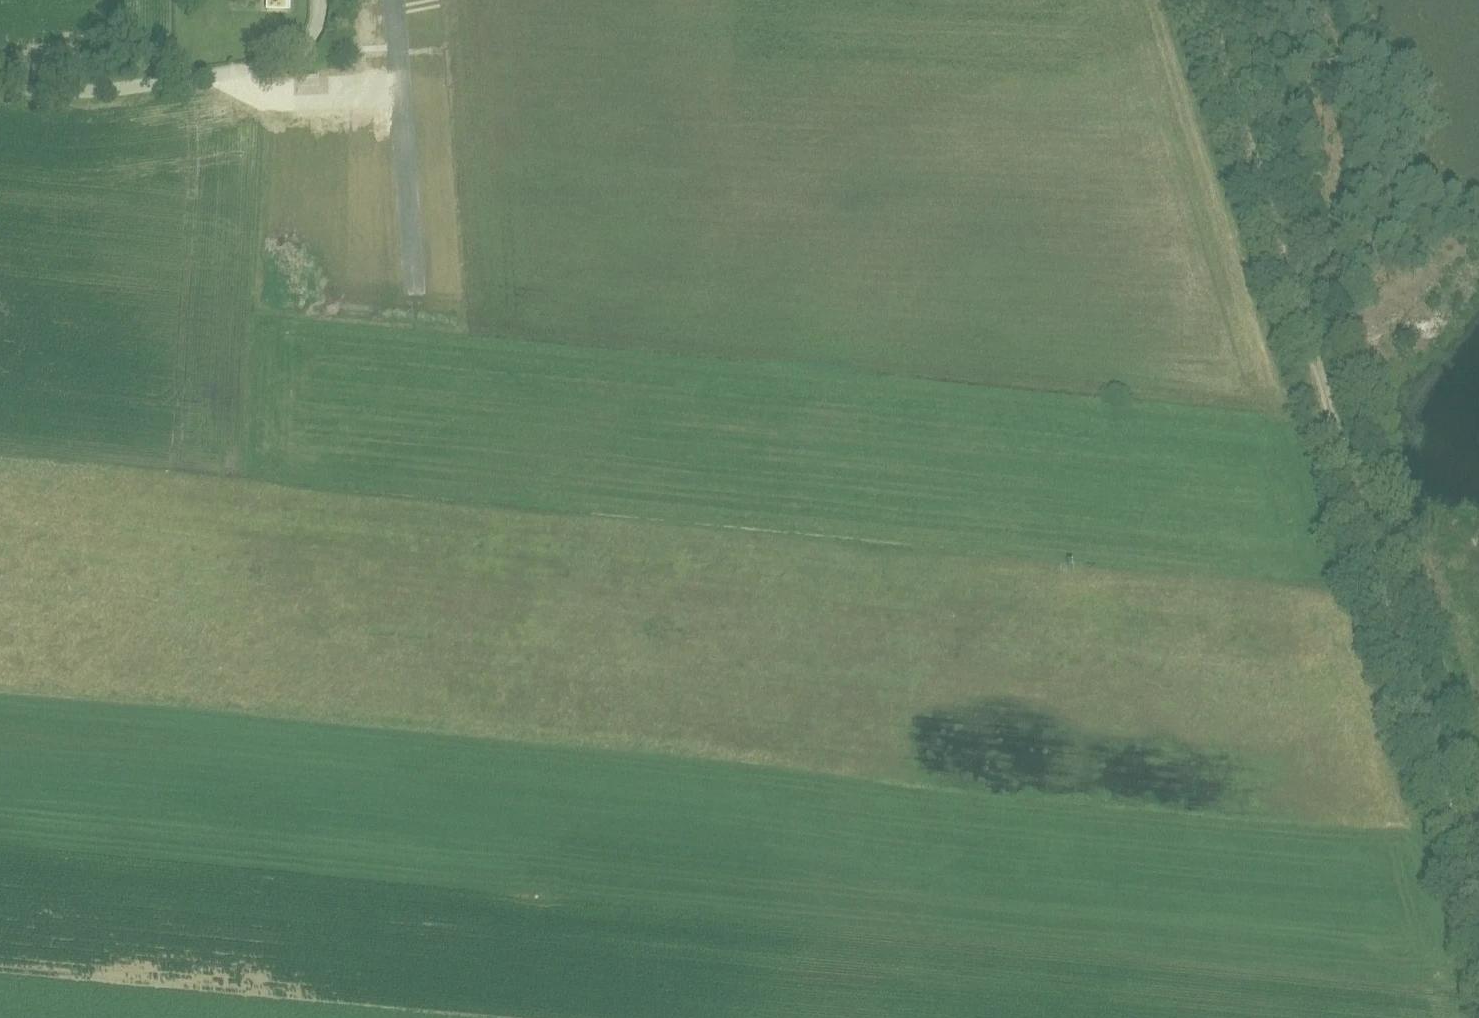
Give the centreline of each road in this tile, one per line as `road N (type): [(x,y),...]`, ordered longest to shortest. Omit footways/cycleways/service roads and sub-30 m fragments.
road 1 (track): [(1478,900),(1206,0)]

